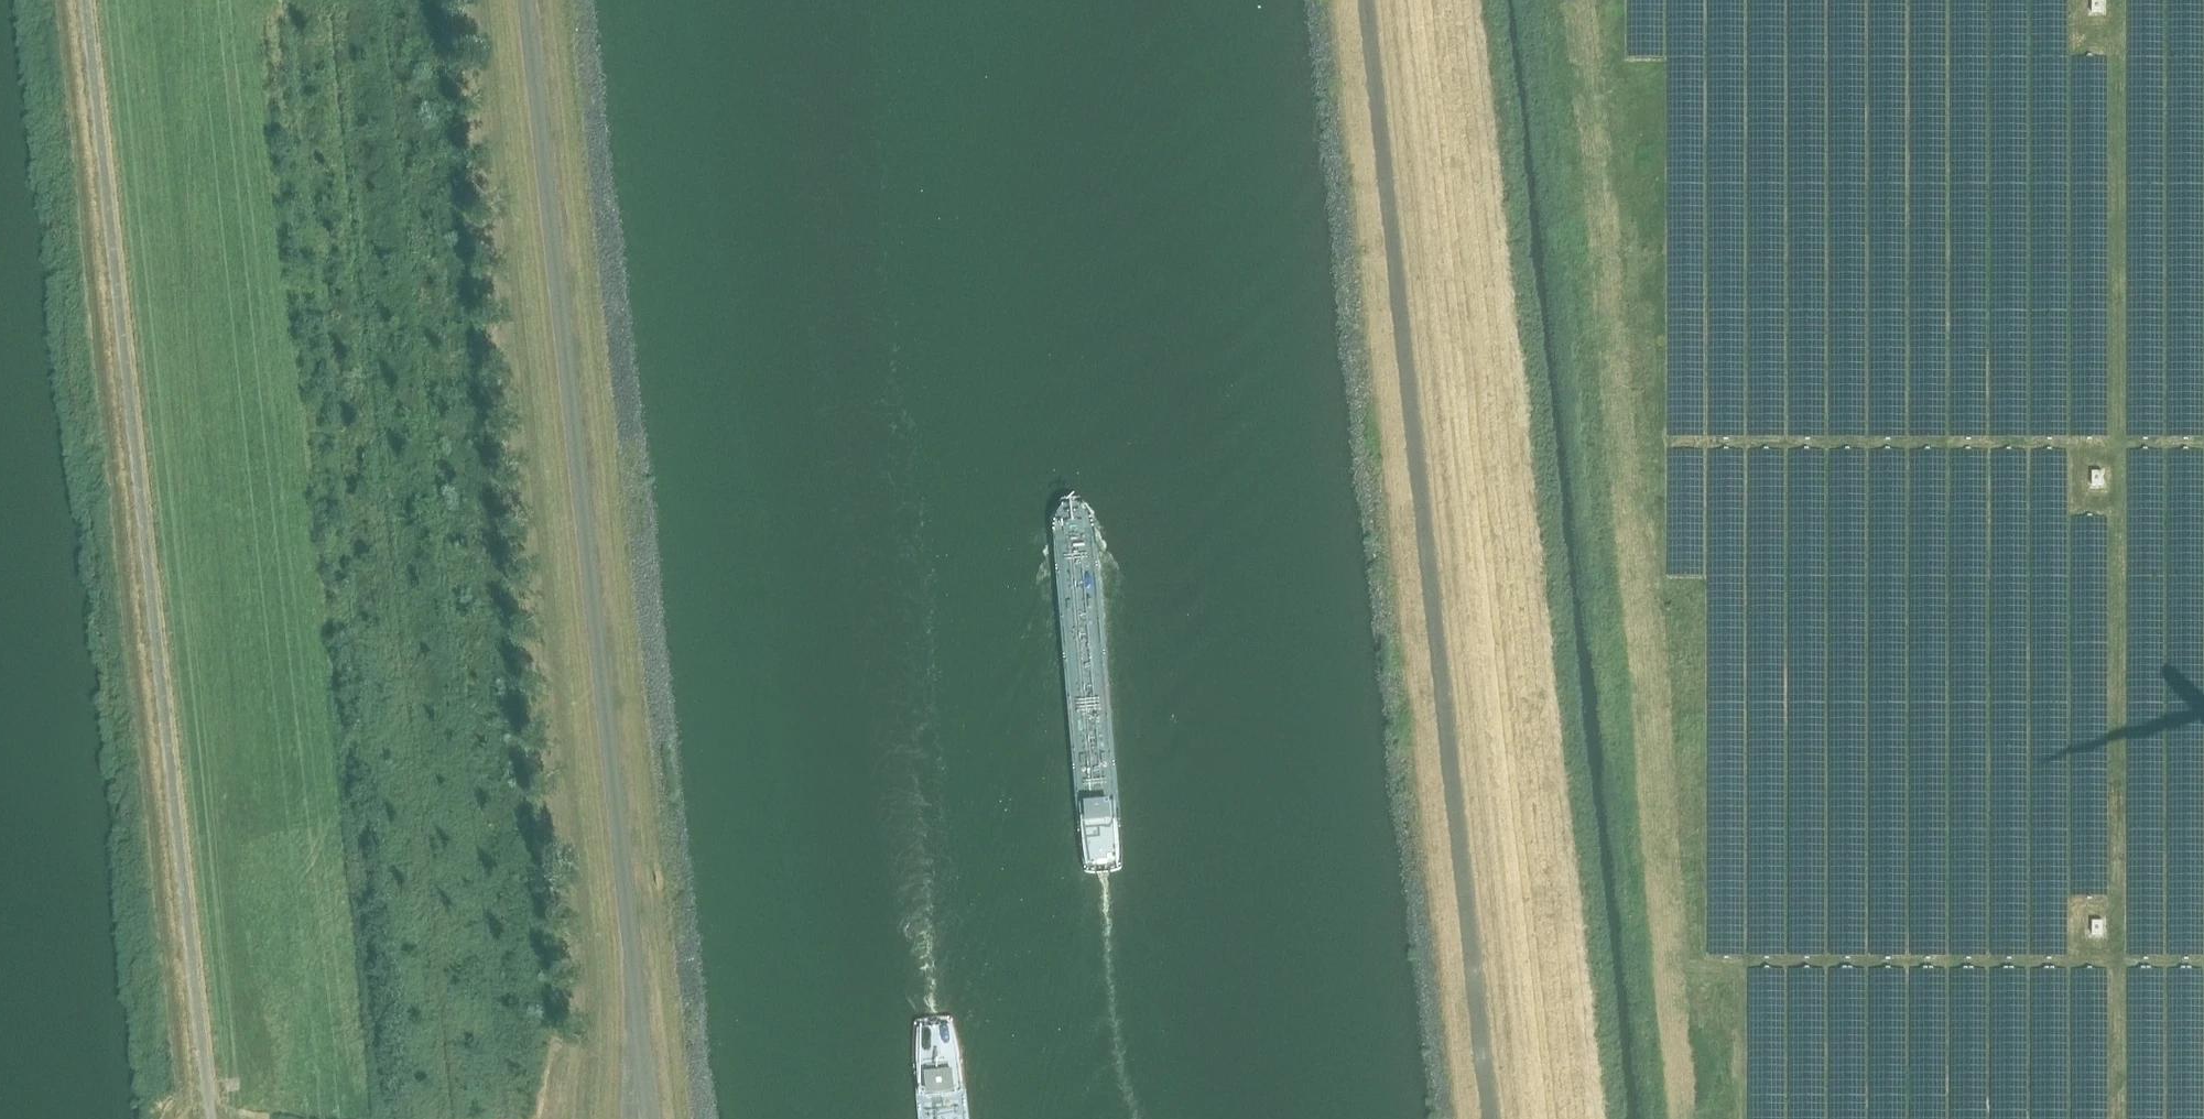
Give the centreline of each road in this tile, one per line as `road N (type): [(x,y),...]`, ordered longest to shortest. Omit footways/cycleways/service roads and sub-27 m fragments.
road 1 (unclassified): [(211,1118),(86,0)]
road 2 (unclassified): [(1491,1118),(1366,0)]

